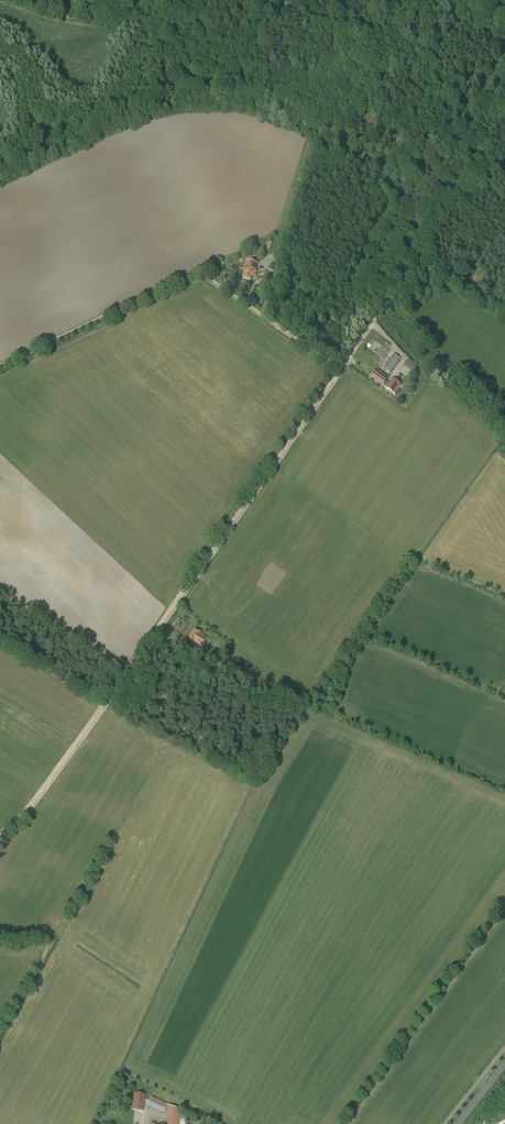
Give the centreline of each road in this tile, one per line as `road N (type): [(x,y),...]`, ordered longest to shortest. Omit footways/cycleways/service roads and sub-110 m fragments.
road 1 (track): [(0,833),(36,800),(384,306)]
road 2 (track): [(0,367),(197,275),(340,371)]
road 3 (track): [(0,0),(63,37),(113,24),(113,0)]

